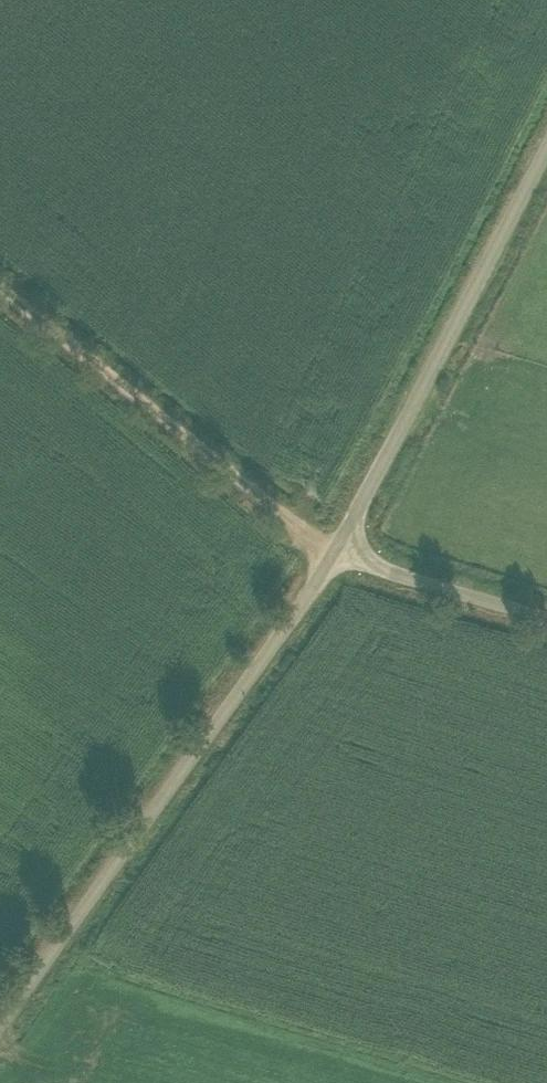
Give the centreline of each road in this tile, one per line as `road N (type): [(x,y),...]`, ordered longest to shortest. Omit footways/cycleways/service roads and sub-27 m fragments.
road 1 (unclassified): [(0,1023),(335,538)]
road 2 (unclassified): [(335,538),(546,134)]
road 3 (track): [(0,269),(335,538)]
road 4 (unclassified): [(546,620),(415,581),(335,538)]

